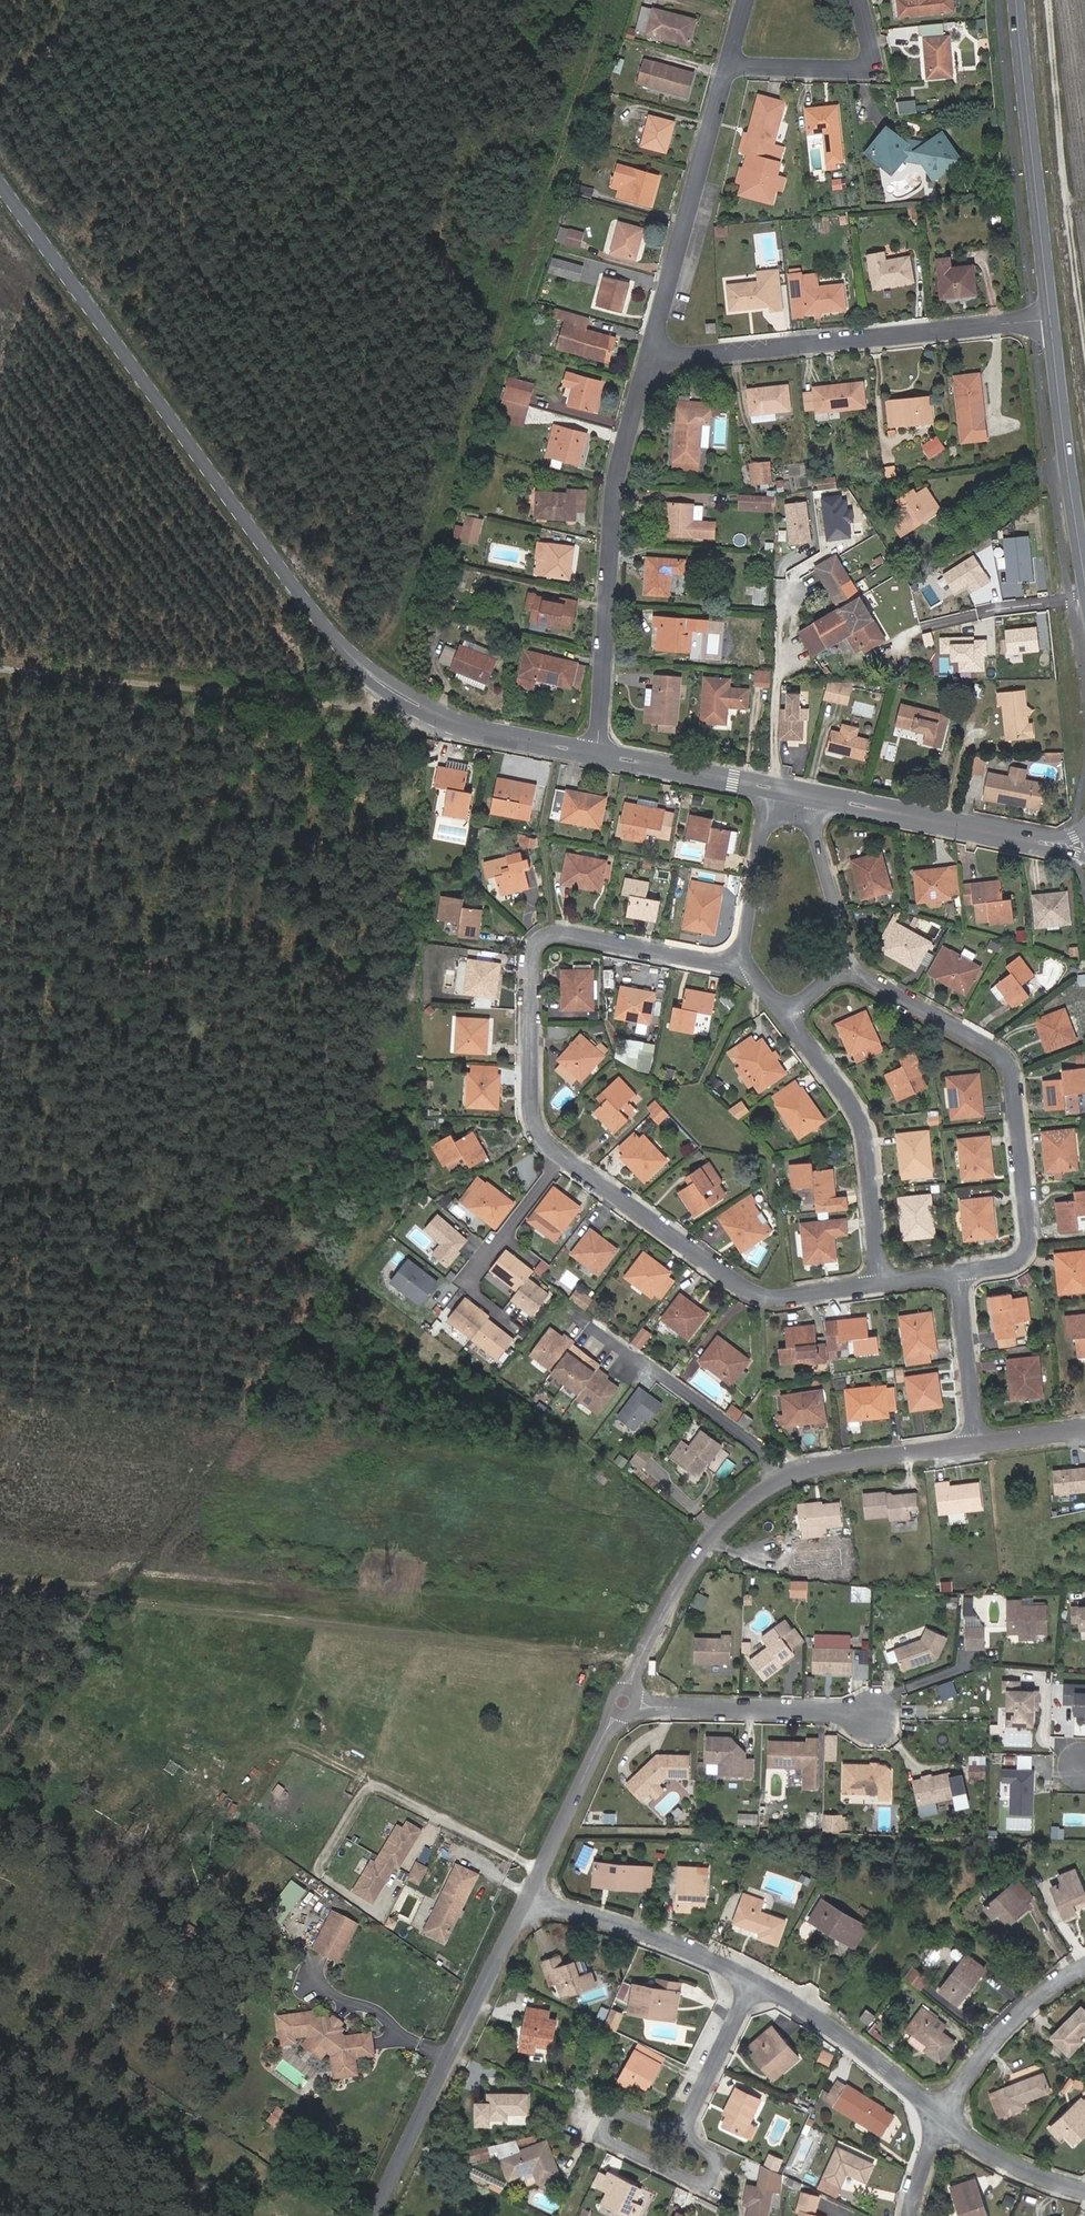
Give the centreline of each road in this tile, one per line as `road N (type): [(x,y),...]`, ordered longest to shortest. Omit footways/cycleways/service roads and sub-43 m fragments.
road 1 (tertiary): [(596,754),(462,725),(358,663),(0,182)]
road 2 (track): [(358,663),(402,616),(609,0)]
road 3 (track): [(637,1669),(615,1658),(0,1591)]
road 4 (residential): [(960,1271),(1011,1263),(1028,1245),(1009,1067),(993,1049),(841,964)]
road 5 (residential): [(746,964),(568,935),(543,940),(531,963),(531,1107),(537,1129),(564,1157)]
road 6 (track): [(409,698),(367,706),(0,669)]
road 7 (residential): [(1051,320),(650,359)]
road 8 (residential): [(596,754),(618,480),(650,359)]
road 9 (residential): [(564,1157),(760,1295),(881,1282)]
road 10 (track): [(1050,0),(1084,358)]
road 11 (residential): [(376,2215),(529,1905)]
road 12 (tertiary): [(1051,320),(1019,0)]
road 13 (residential): [(650,359),(731,68)]
road 14 (residential): [(881,1282),(863,1125),(790,1017),(789,1005)]
road 15 (residential): [(622,1704),(690,1567),(741,1509),(776,1484)]
road 16 (residential): [(776,1484),(753,1441),(576,1317)]
road 17 (tertiary): [(1084,574),(1051,320)]
road 18 (residential): [(622,1704),(873,1714)]
road 19 (residential): [(753,1981),(635,1931),(529,1905)]
road 20 (residential): [(943,2119),(818,2019),(753,1981)]
road 21 (residential): [(529,1905),(622,1704)]
road 22 (residential): [(564,1157),(461,1282),(504,1318)]
road 23 (track): [(779,579),(772,788)]
road 24 (residential): [(776,1484),(840,1462),(976,1445)]
road 25 (residential): [(943,2119),(972,2068),(1079,1970)]
road 26 (tertiary): [(1012,837),(819,797)]
road 27 (residential): [(606,2140),(706,2183),(714,2155),(677,2136)]
road 28 (tertiary): [(772,788),(596,754)]
road 29 (residential): [(772,788),(746,964)]
road 30 (residential): [(976,1445),(960,1271)]
road 31 (residential): [(753,1981),(677,2136)]
road 32 (residential): [(841,964),(844,937),(818,847),(819,797)]
road 33 (residential): [(1084,2191),(1023,2168),(943,2119)]
road 34 (residential): [(858,73),(731,68)]

